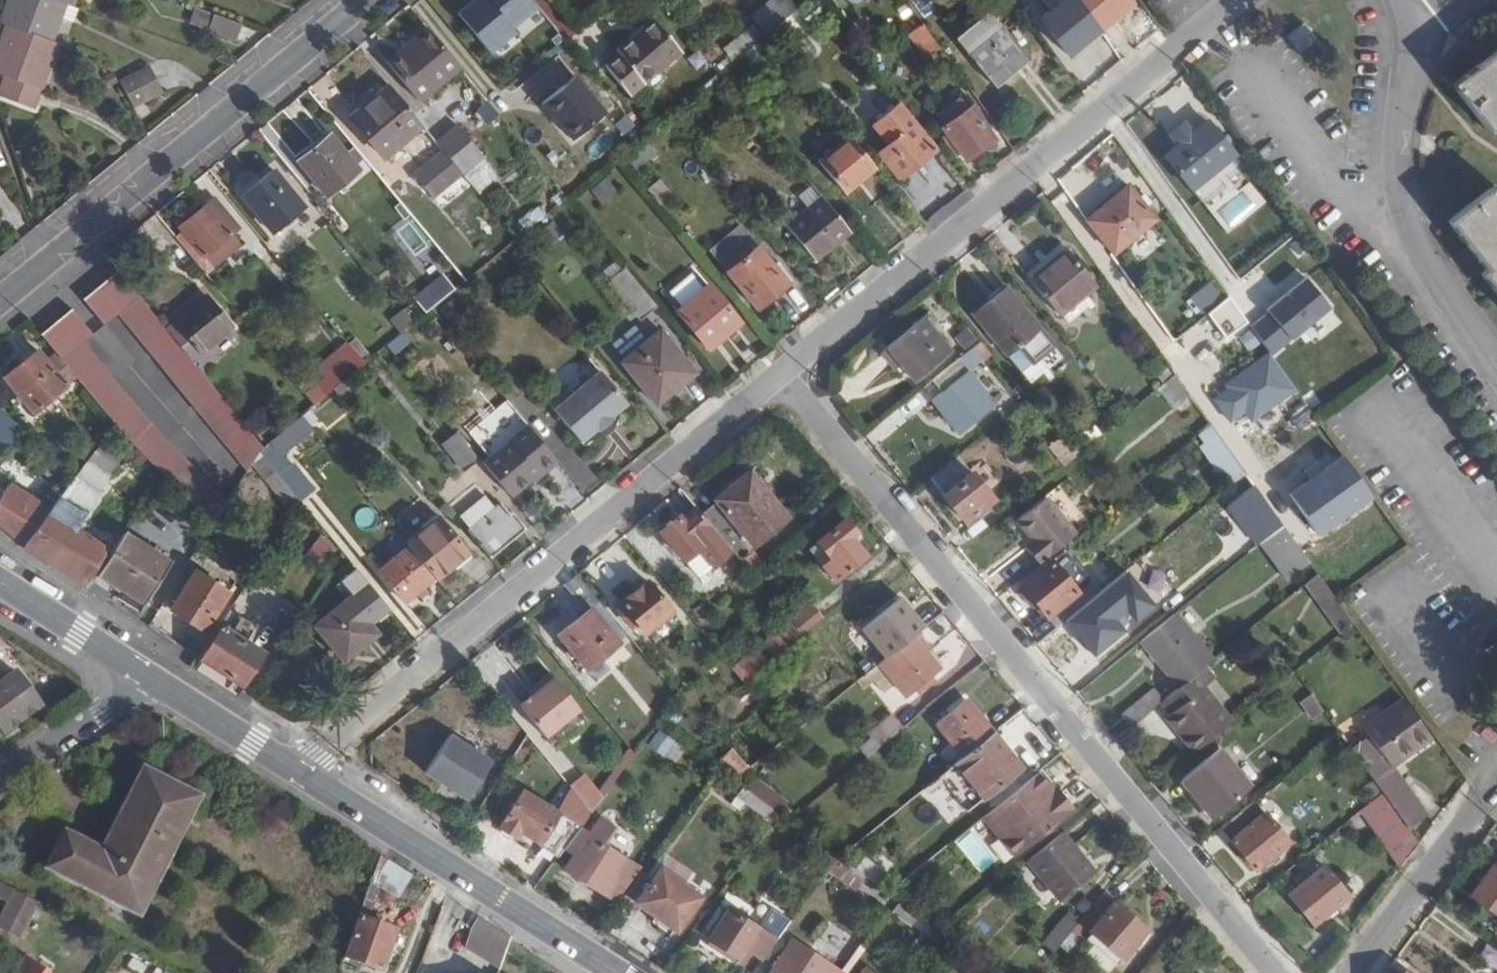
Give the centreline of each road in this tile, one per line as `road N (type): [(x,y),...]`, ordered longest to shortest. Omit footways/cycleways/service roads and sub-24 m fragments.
road 1 (residential): [(784,375),(1279,972)]
road 2 (residential): [(784,375),(330,744),(303,775)]
road 3 (residential): [(1240,0),(784,375)]
road 4 (residential): [(366,0),(0,302)]
road 5 (tertiary): [(617,972),(303,775)]
road 6 (residential): [(1416,58),(1402,128),(1401,189),(1422,253),(1496,366)]
road 7 (residential): [(1496,789),(1356,972)]
road 8 (residential): [(0,781),(150,678)]
road 9 (tertiary): [(303,775),(150,678)]
road 10 (tertiary): [(150,678),(0,582)]

